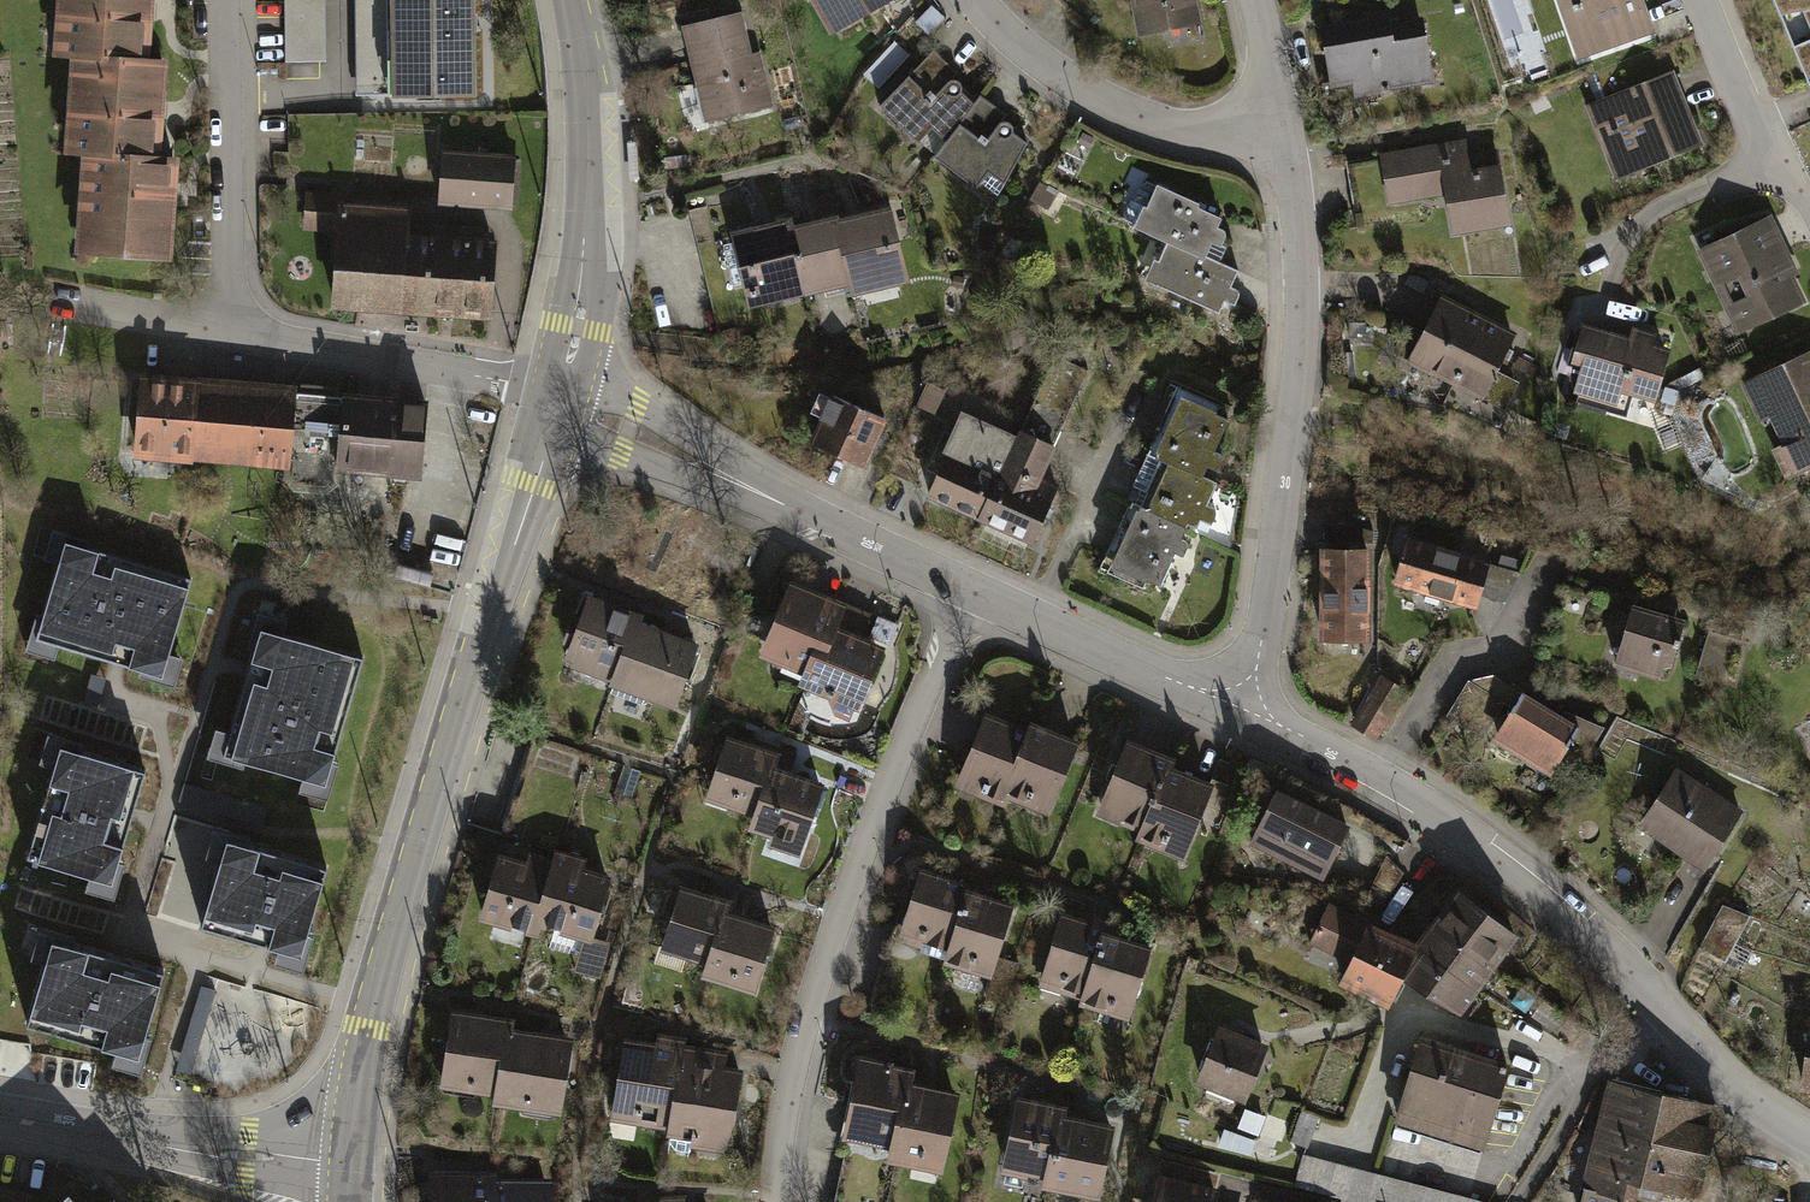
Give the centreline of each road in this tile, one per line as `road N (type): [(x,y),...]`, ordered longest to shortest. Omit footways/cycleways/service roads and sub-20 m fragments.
road 1 (tertiary): [(562,397),(370,1028),(354,1168)]
road 2 (residential): [(1243,708),(1379,779),(1490,854),(1601,950),(1747,1105),(1809,1138)]
road 3 (residential): [(977,592),(838,924),(798,1056),(779,1201)]
road 4 (residential): [(1243,708),(1265,636),(1298,379),(1302,280),(1282,123)]
road 5 (residential): [(562,397),(977,592)]
road 6 (tertiary): [(562,397),(579,326),(585,164),(585,102),(569,0)]
road 7 (residential): [(0,1112),(354,1168)]
road 8 (residential): [(975,0),(1043,64),(1126,113),(1222,134),(1282,123)]
road 9 (residential): [(245,337),(234,0)]
road 10 (residential): [(245,337),(562,397)]
road 11 (residential): [(977,592),(1243,708)]
road 12 (residential): [(47,299),(245,337)]
road 13 (residential): [(1705,0),(1767,166)]
road 14 (residential): [(1282,123),(1255,0)]

